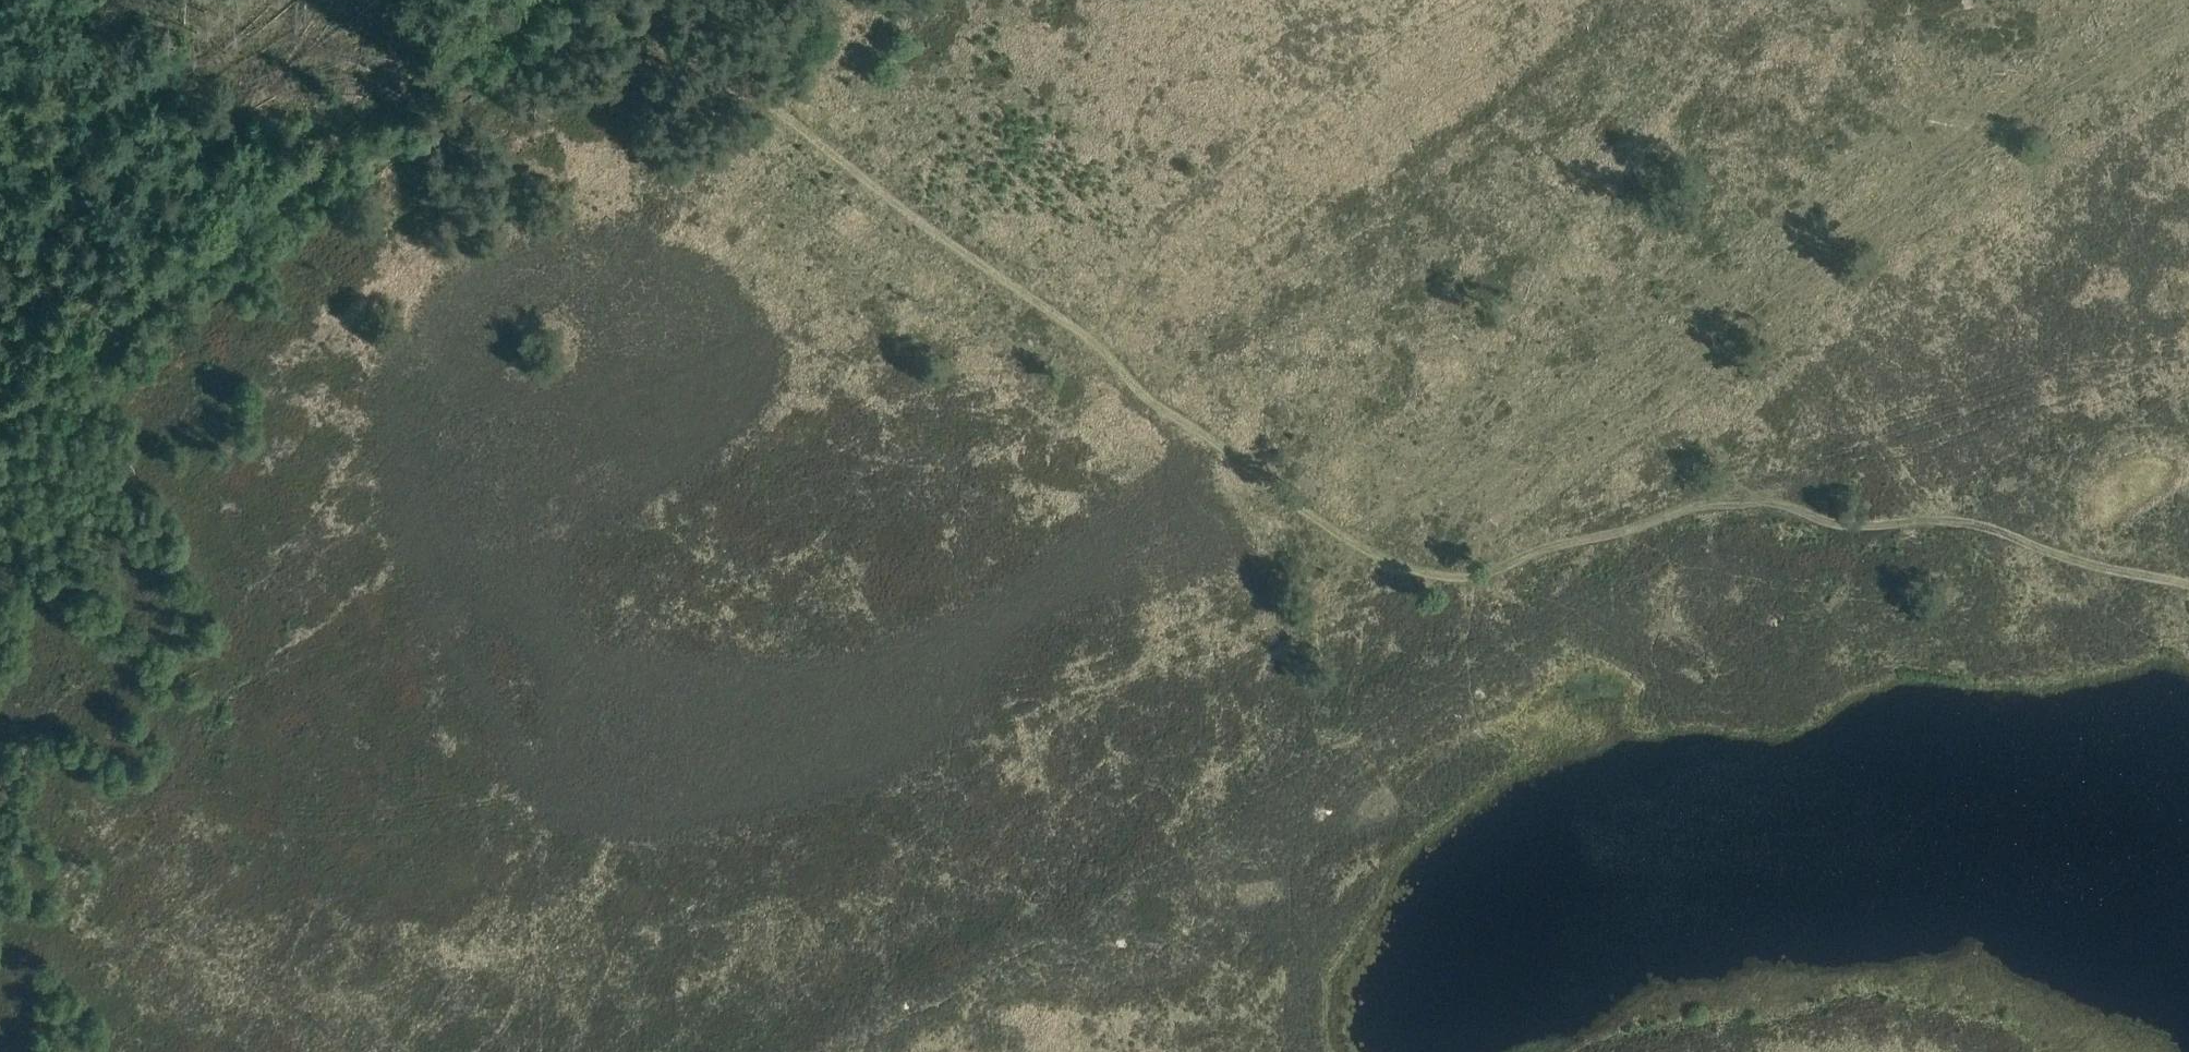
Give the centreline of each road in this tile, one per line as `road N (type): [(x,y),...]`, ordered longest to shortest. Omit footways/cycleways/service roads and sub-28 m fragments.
road 1 (track): [(0,419),(512,0)]

